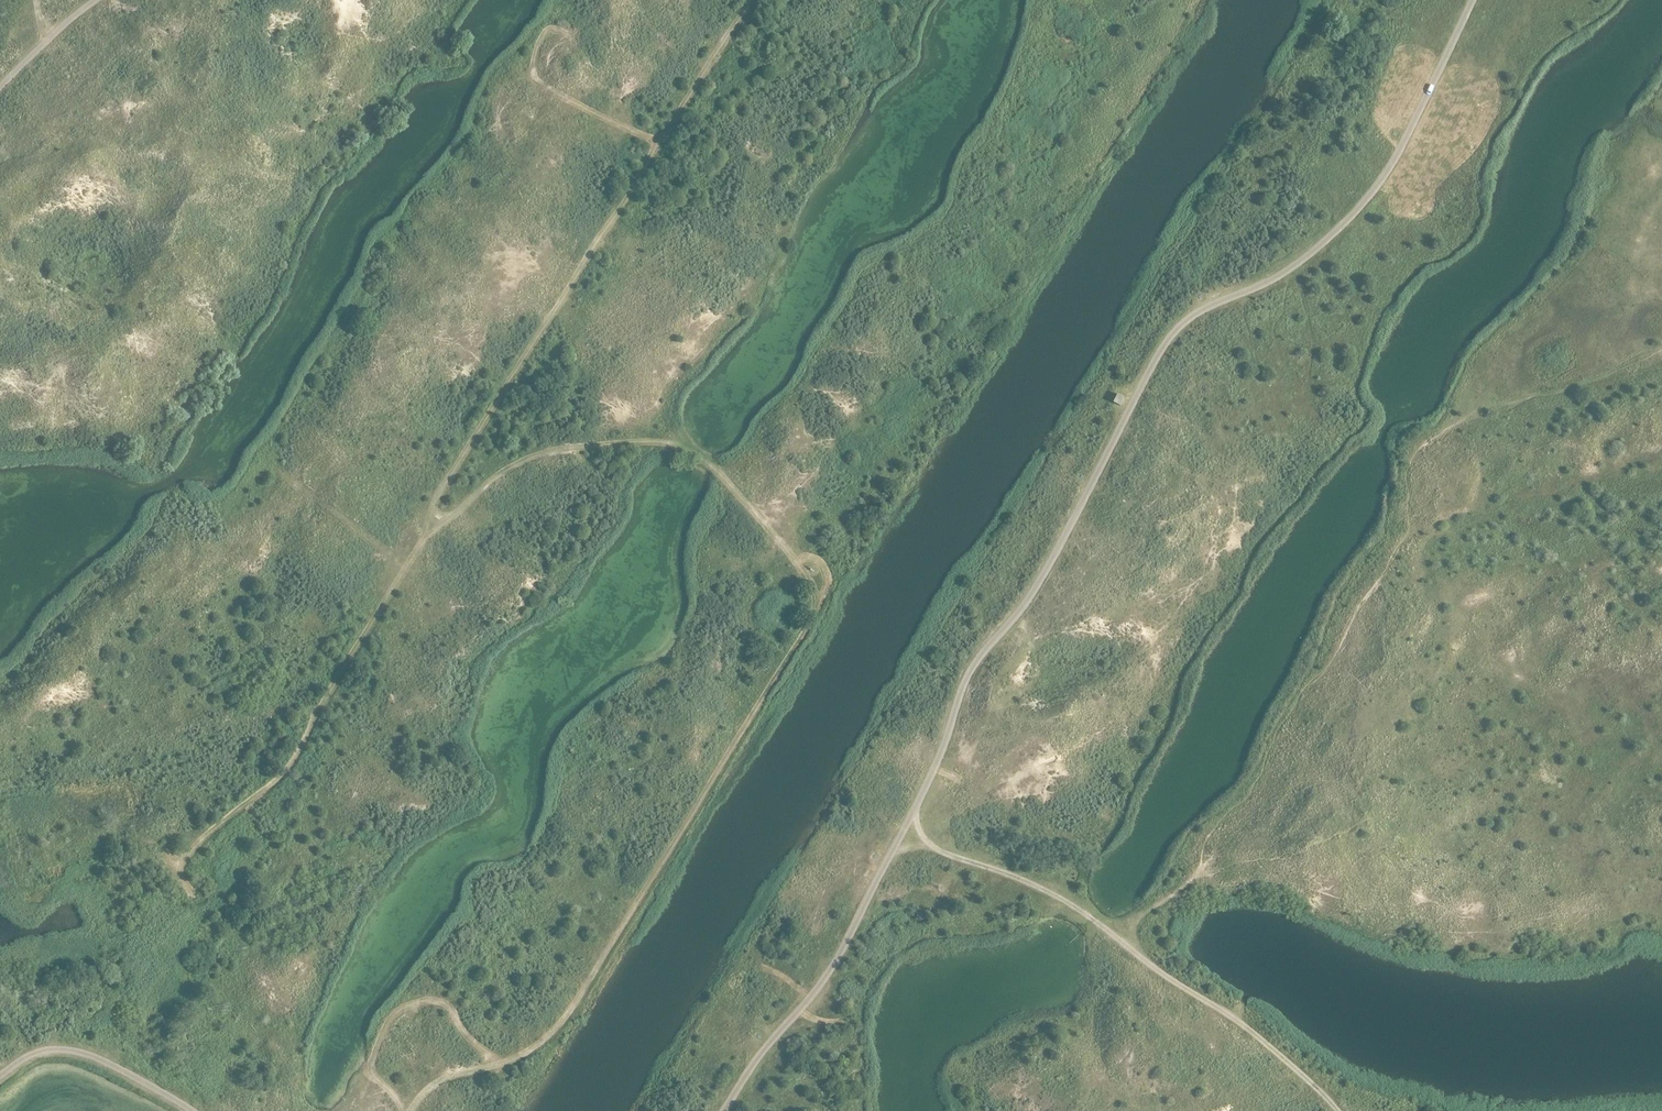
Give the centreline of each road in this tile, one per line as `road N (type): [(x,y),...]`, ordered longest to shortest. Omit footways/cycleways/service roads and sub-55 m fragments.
road 1 (track): [(727,1110),(842,954),(914,823),(965,684),(1037,597),(1154,356),(1178,324),(1298,264),(1386,182),(1472,0)]
road 2 (track): [(1338,1110),(1246,1025),(1049,890),(909,832)]
road 3 (track): [(191,1110),(115,1066),(60,1050),(33,1052),(0,1077)]

